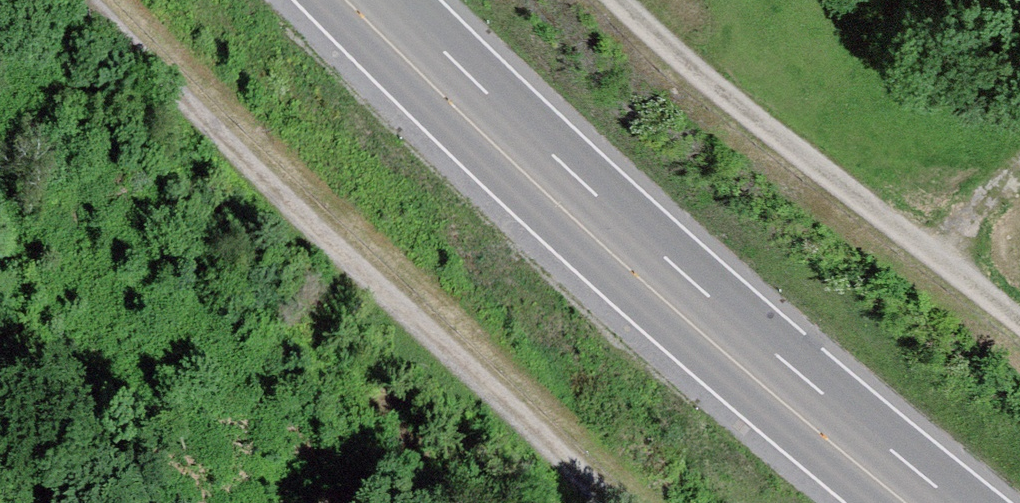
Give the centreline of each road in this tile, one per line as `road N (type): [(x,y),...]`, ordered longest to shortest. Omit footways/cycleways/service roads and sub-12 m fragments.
road 1 (trunk): [(904,502),(702,335),(348,0)]
road 2 (track): [(83,0),(603,502)]
road 3 (track): [(1019,313),(619,0)]

